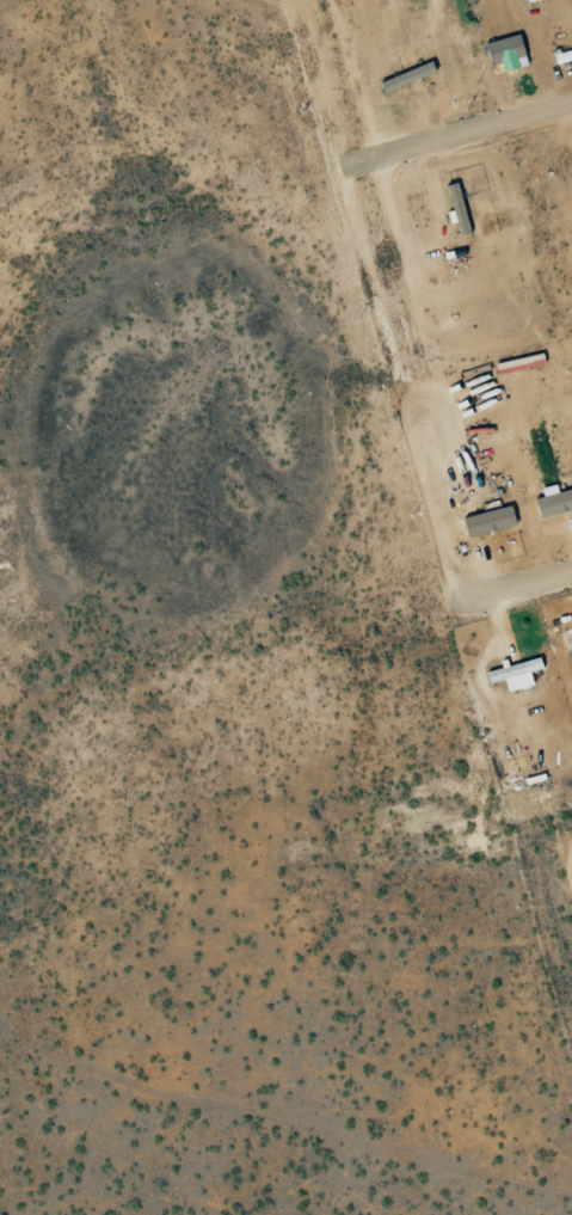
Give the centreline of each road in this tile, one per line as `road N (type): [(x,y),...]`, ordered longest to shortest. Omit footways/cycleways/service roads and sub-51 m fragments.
road 1 (track): [(571,1177),(162,1085),(0,1025)]
road 2 (residential): [(571,101),(375,155)]

